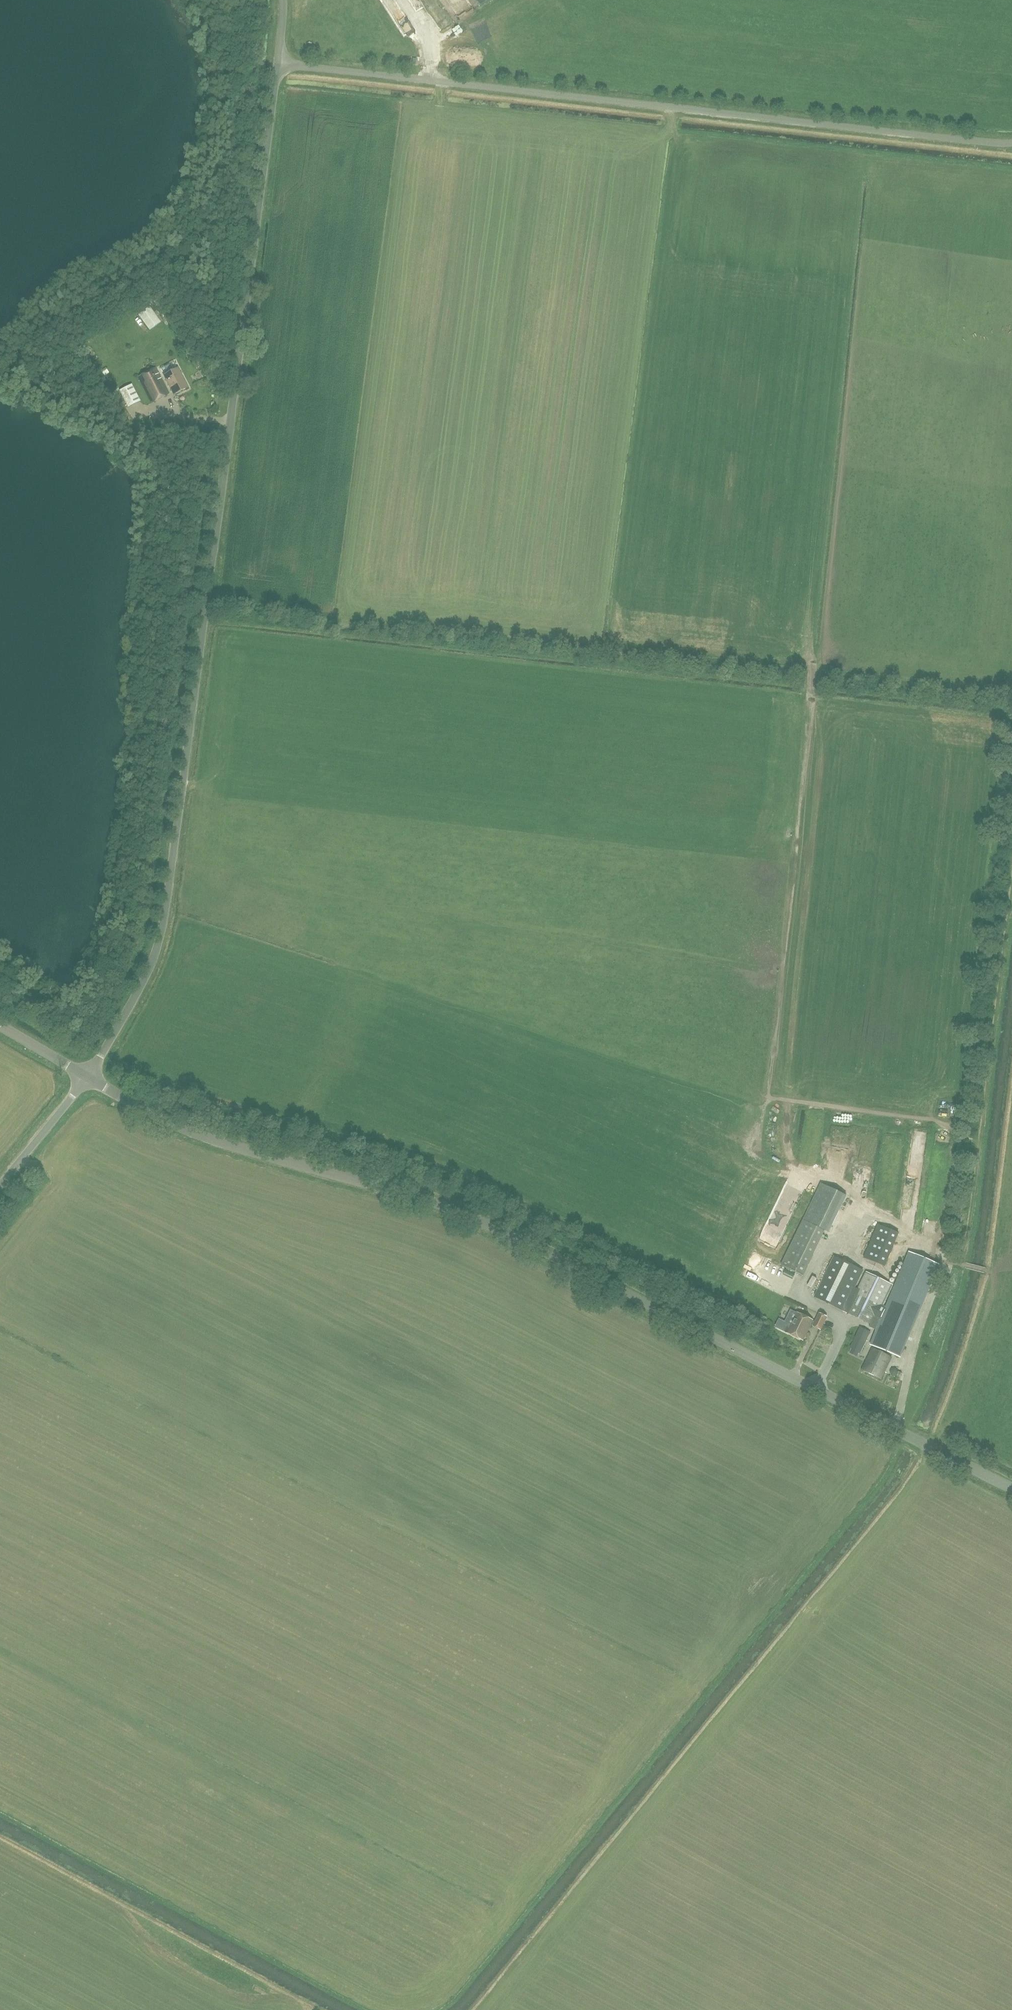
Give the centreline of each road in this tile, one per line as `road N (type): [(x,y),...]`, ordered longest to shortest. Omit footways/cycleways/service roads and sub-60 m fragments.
road 1 (unclassified): [(87,1077),(144,985),(162,934),(280,64)]
road 2 (unclassified): [(1011,1490),(482,1223),(202,1137),(87,1077)]
road 3 (unclassified): [(280,64),(1011,143)]
road 4 (unclassified): [(0,1186),(87,1077)]

